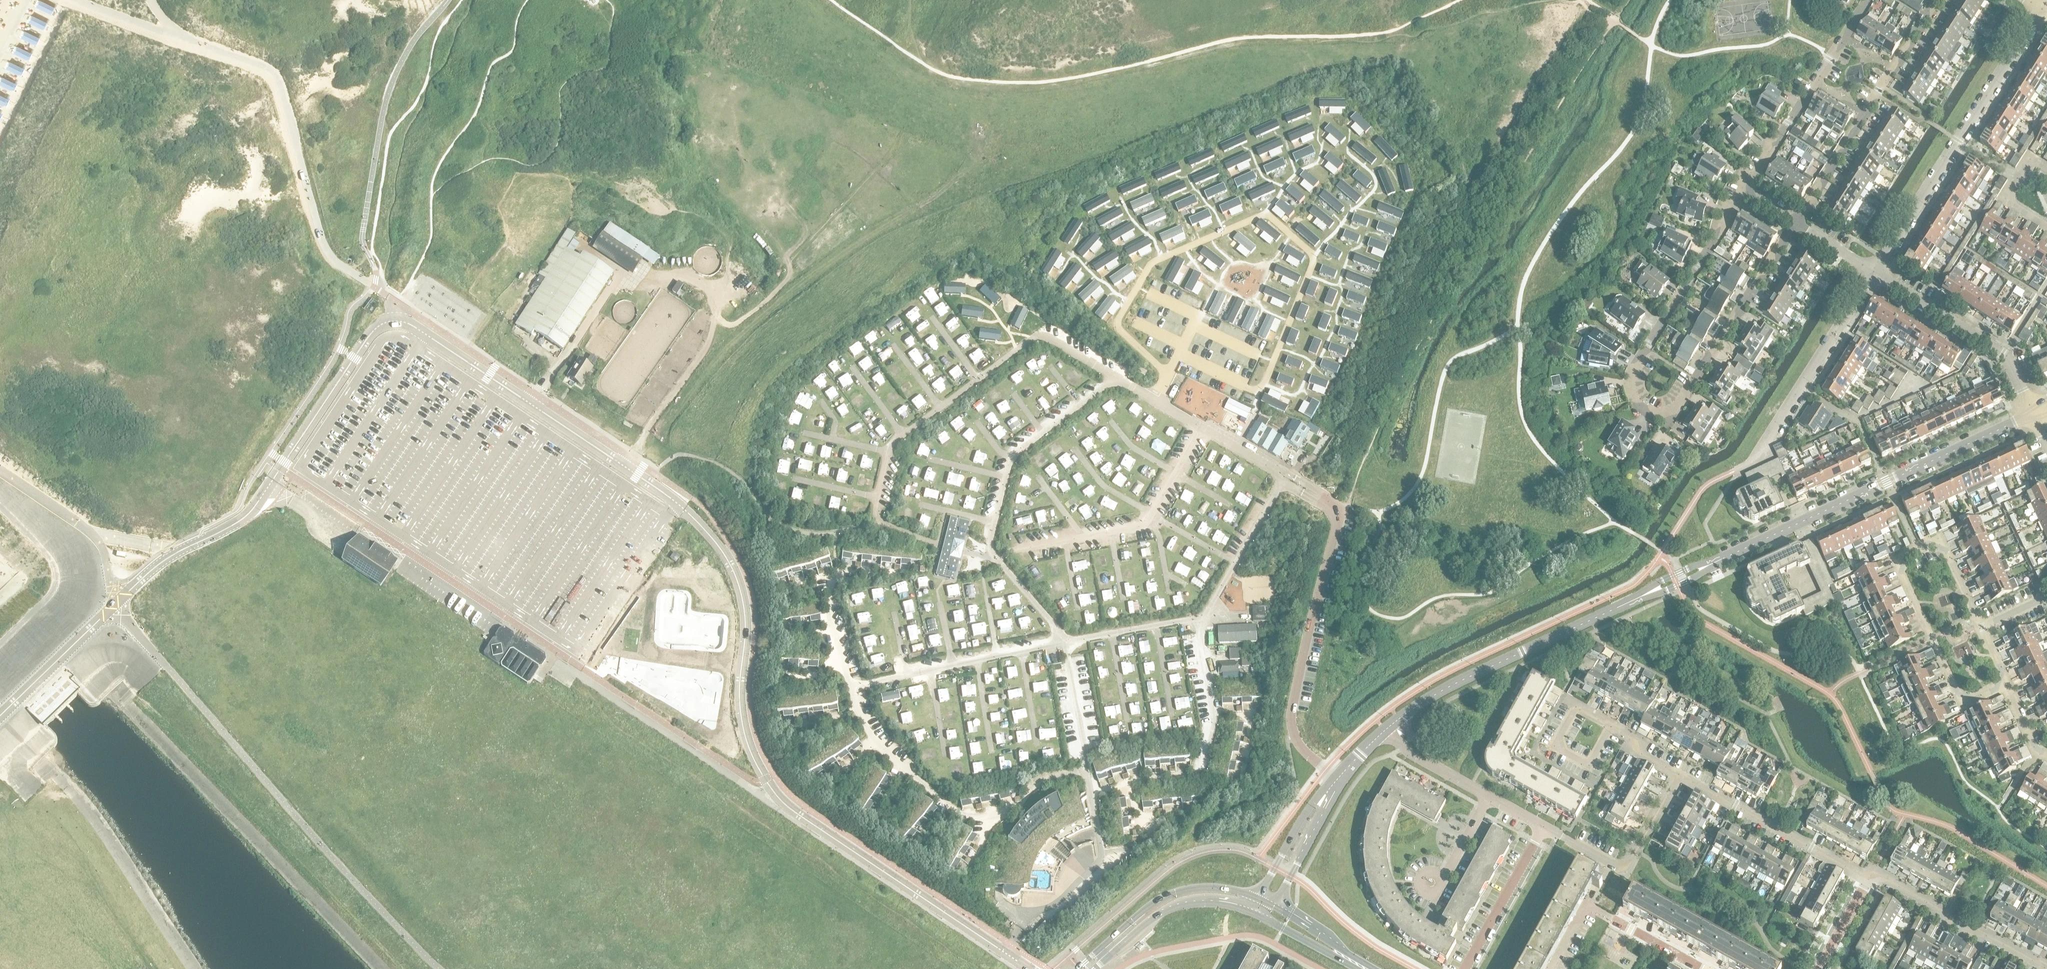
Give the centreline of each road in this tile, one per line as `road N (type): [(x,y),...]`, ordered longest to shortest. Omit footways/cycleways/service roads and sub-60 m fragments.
road 1 (residential): [(1029,968),(777,795),(744,733),(745,617),(735,577),(696,521),(637,474),(410,323),(393,321),(365,341),(280,469)]
road 2 (residential): [(0,715),(160,563),(245,517),(280,469)]
road 3 (residential): [(1719,560),(2036,412)]
road 4 (residential): [(2007,684),(1975,699),(1960,695),(1901,565),(1904,552),(1929,541),(1942,546),(1982,628)]
road 5 (residential): [(1877,272),(2043,9)]
road 6 (residential): [(1337,778),(1300,746),(1291,725),(1343,511)]
road 7 (unclassified): [(1385,729),(1441,692),(1624,603)]
road 8 (residential): [(1799,222),(1939,0)]
road 9 (residential): [(1642,407),(1676,409),(1799,222)]
road 10 (residential): [(1642,407),(1631,393),(1632,369),(1746,189)]
road 11 (residential): [(1734,471),(1752,462),(1779,425),(1877,272)]
road 12 (residential): [(1746,189),(1868,0)]
road 13 (residential): [(1871,876),(1679,774)]
road 14 (residential): [(2036,412),(2002,354),(1877,272)]
road 15 (tertiary): [(1256,898),(1207,889),(1163,900),(1077,968)]
road 16 (residential): [(2045,965),(1981,930),(1970,932),(1882,875),(1871,876)]
road 17 (residential): [(1679,774),(1625,870),(1562,836)]
road 18 (tertiary): [(1096,968),(1165,913),(1215,904),(1251,913)]
road 19 (residential): [(1465,968),(1544,826)]
road 20 (unclassified): [(1337,778),(1308,810),(1256,898)]
road 21 (unclassified): [(1272,905),(1337,778)]
road 22 (residential): [(1702,968),(1589,905)]
road 23 (residential): [(1613,725),(1577,706),(1556,747),(1591,766)]
road 24 (tertiary): [(1379,968),(1272,905)]
road 25 (residential): [(1485,795),(1421,756),(1396,729),(1385,729)]

